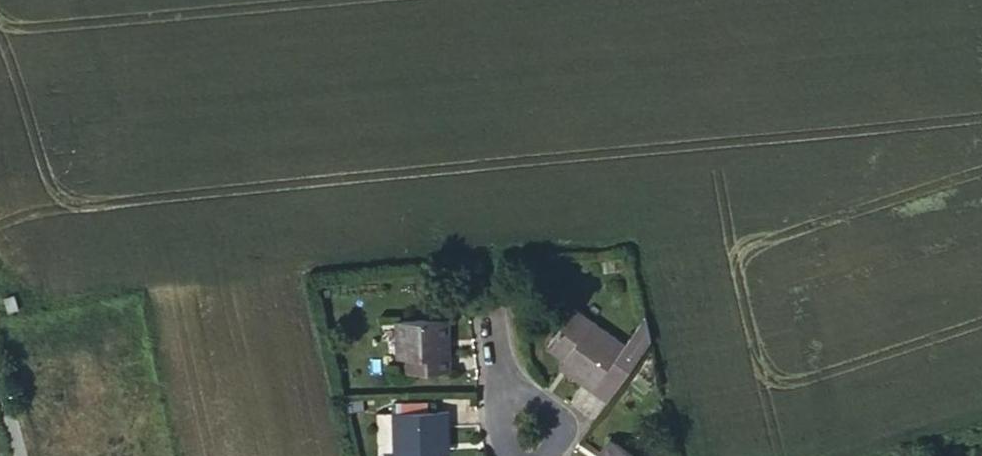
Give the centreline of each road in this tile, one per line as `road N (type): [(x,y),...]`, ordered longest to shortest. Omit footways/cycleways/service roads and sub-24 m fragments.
road 1 (residential): [(537,455),(551,443),(547,412),(515,385),(498,357)]

